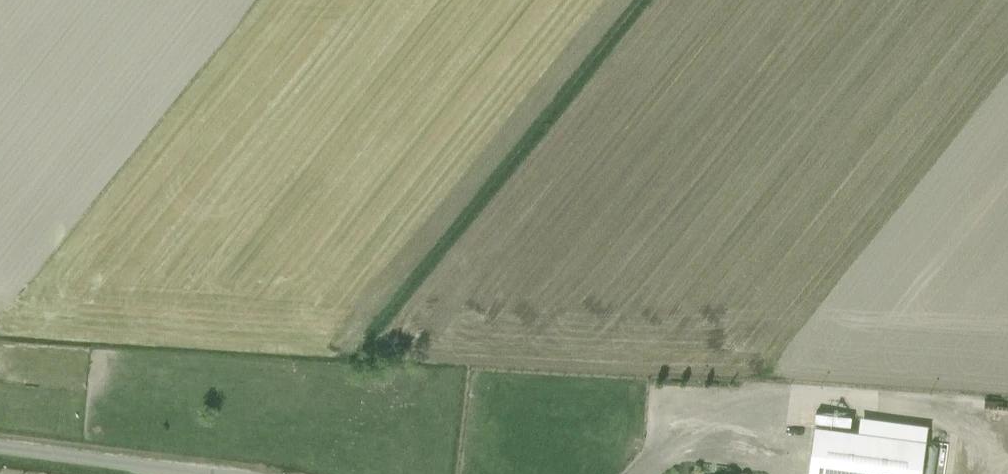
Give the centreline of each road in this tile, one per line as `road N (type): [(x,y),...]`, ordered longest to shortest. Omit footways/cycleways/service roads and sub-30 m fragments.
road 1 (unclassified): [(206,473),(0,448)]

